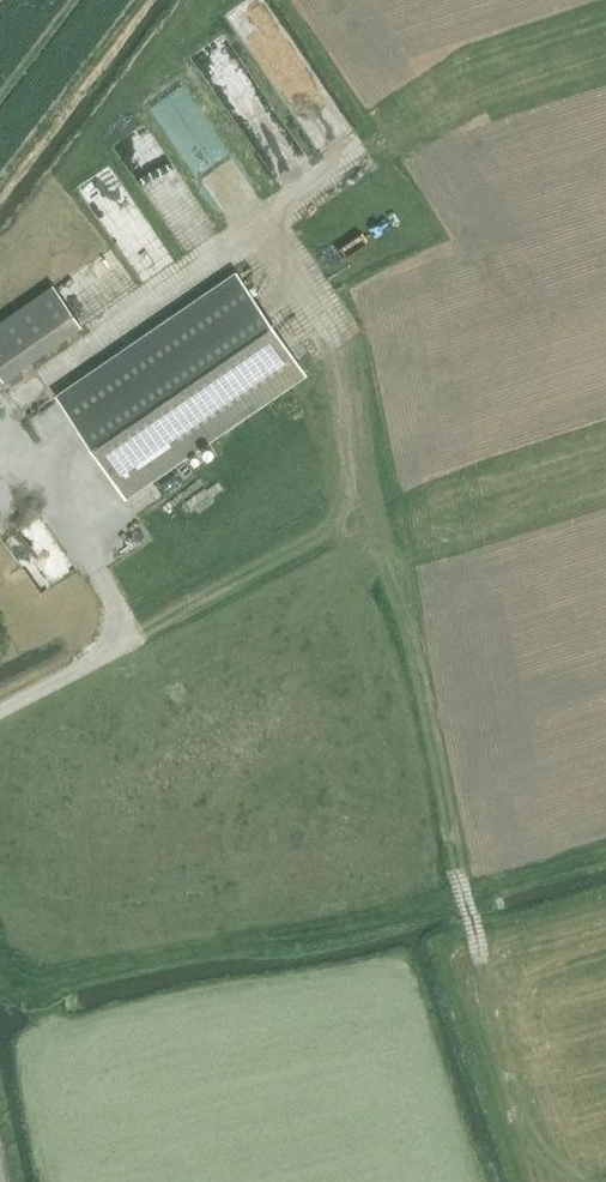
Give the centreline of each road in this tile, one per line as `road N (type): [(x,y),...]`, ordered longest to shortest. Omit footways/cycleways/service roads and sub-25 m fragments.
road 1 (track): [(481,961),(445,770),(397,610),(347,525),(137,639)]
road 2 (track): [(347,525),(354,496),(322,320),(241,241),(358,155)]
road 3 (track): [(241,241),(0,406)]
road 4 (track): [(0,420),(137,639)]
road 5 (track): [(137,639),(0,713)]
road 6 (track): [(605,910),(474,938)]

